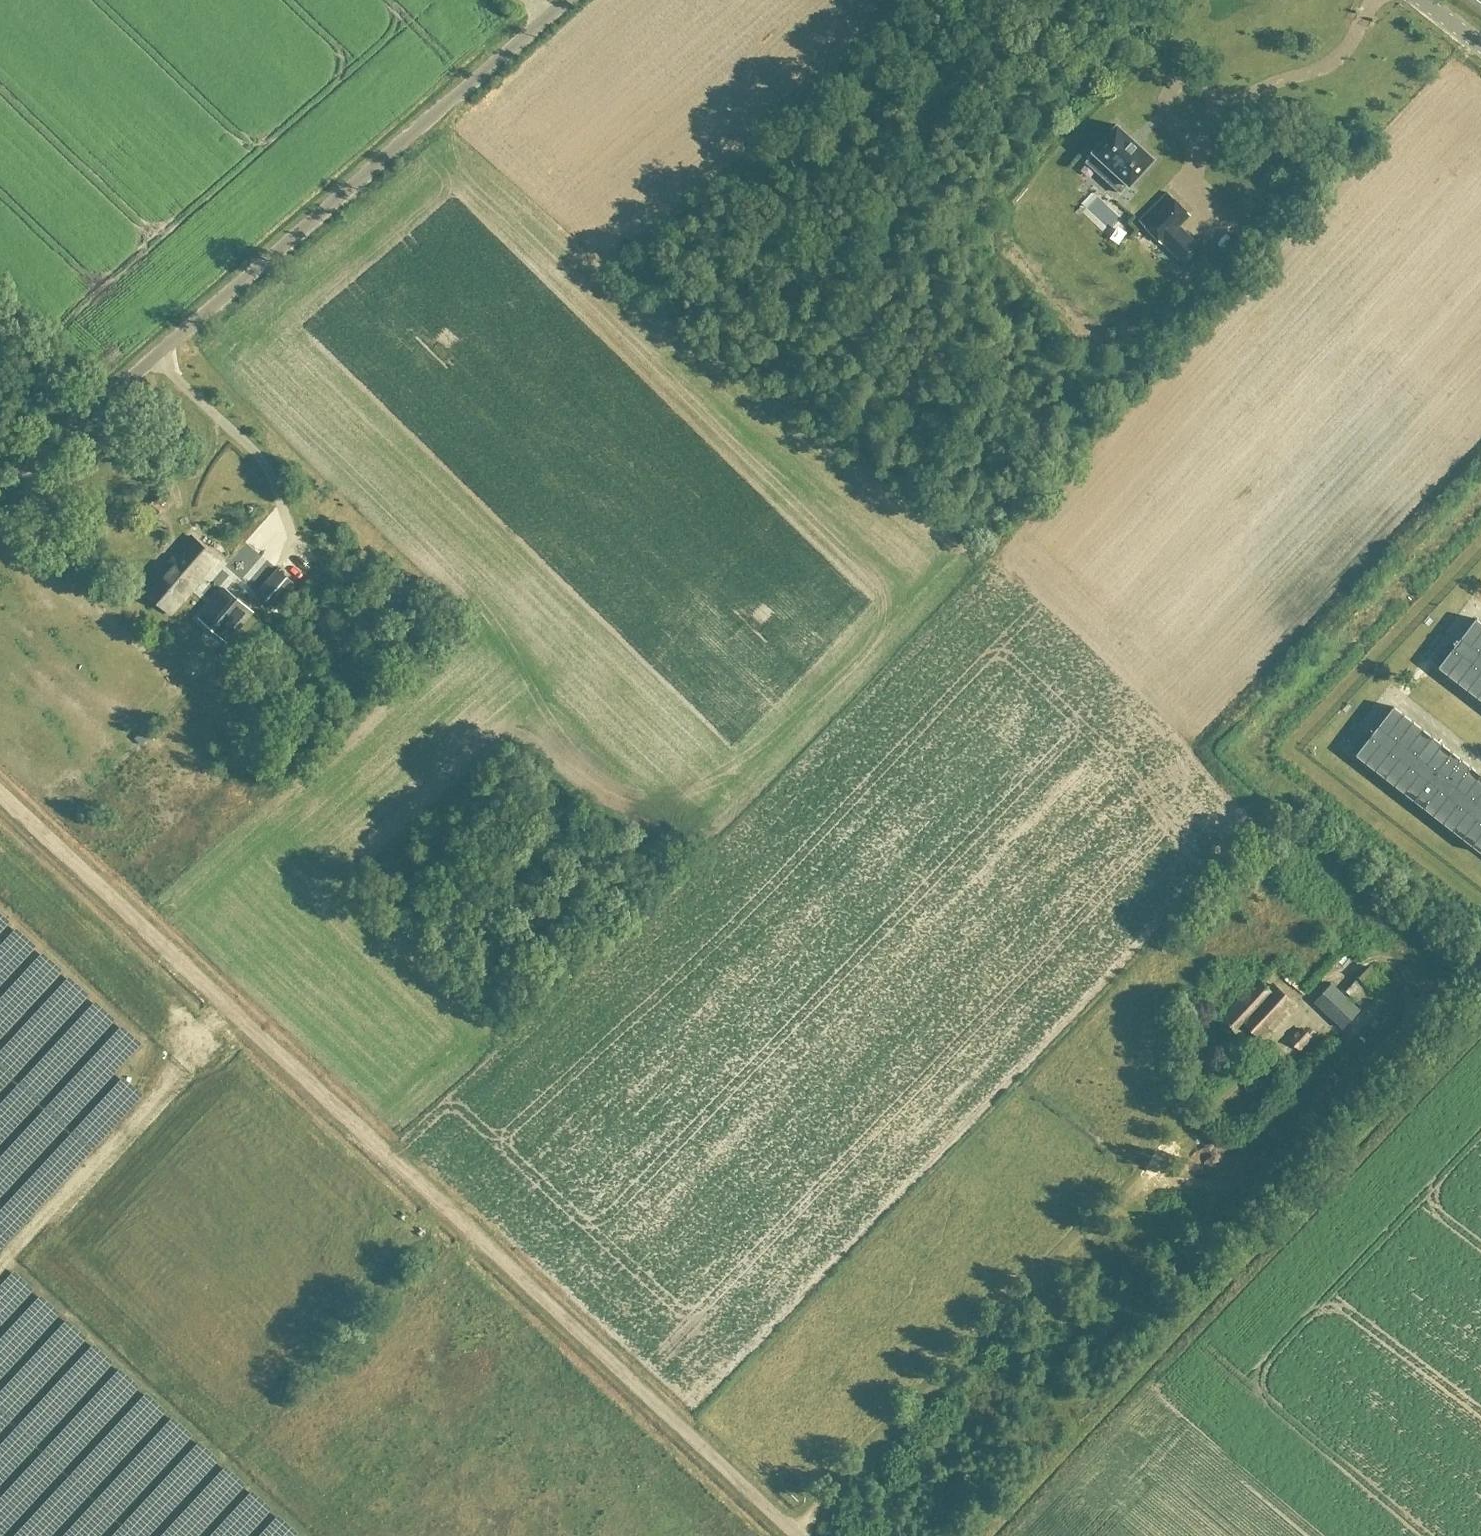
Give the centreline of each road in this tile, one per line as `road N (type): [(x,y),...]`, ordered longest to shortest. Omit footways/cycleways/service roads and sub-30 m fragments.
road 1 (track): [(0,794),(796,1535)]
road 2 (track): [(1480,977),(1431,1007),(1267,1171),(1222,1188),(1135,1187),(801,1535)]
road 3 (unclassified): [(0,488),(565,0)]

